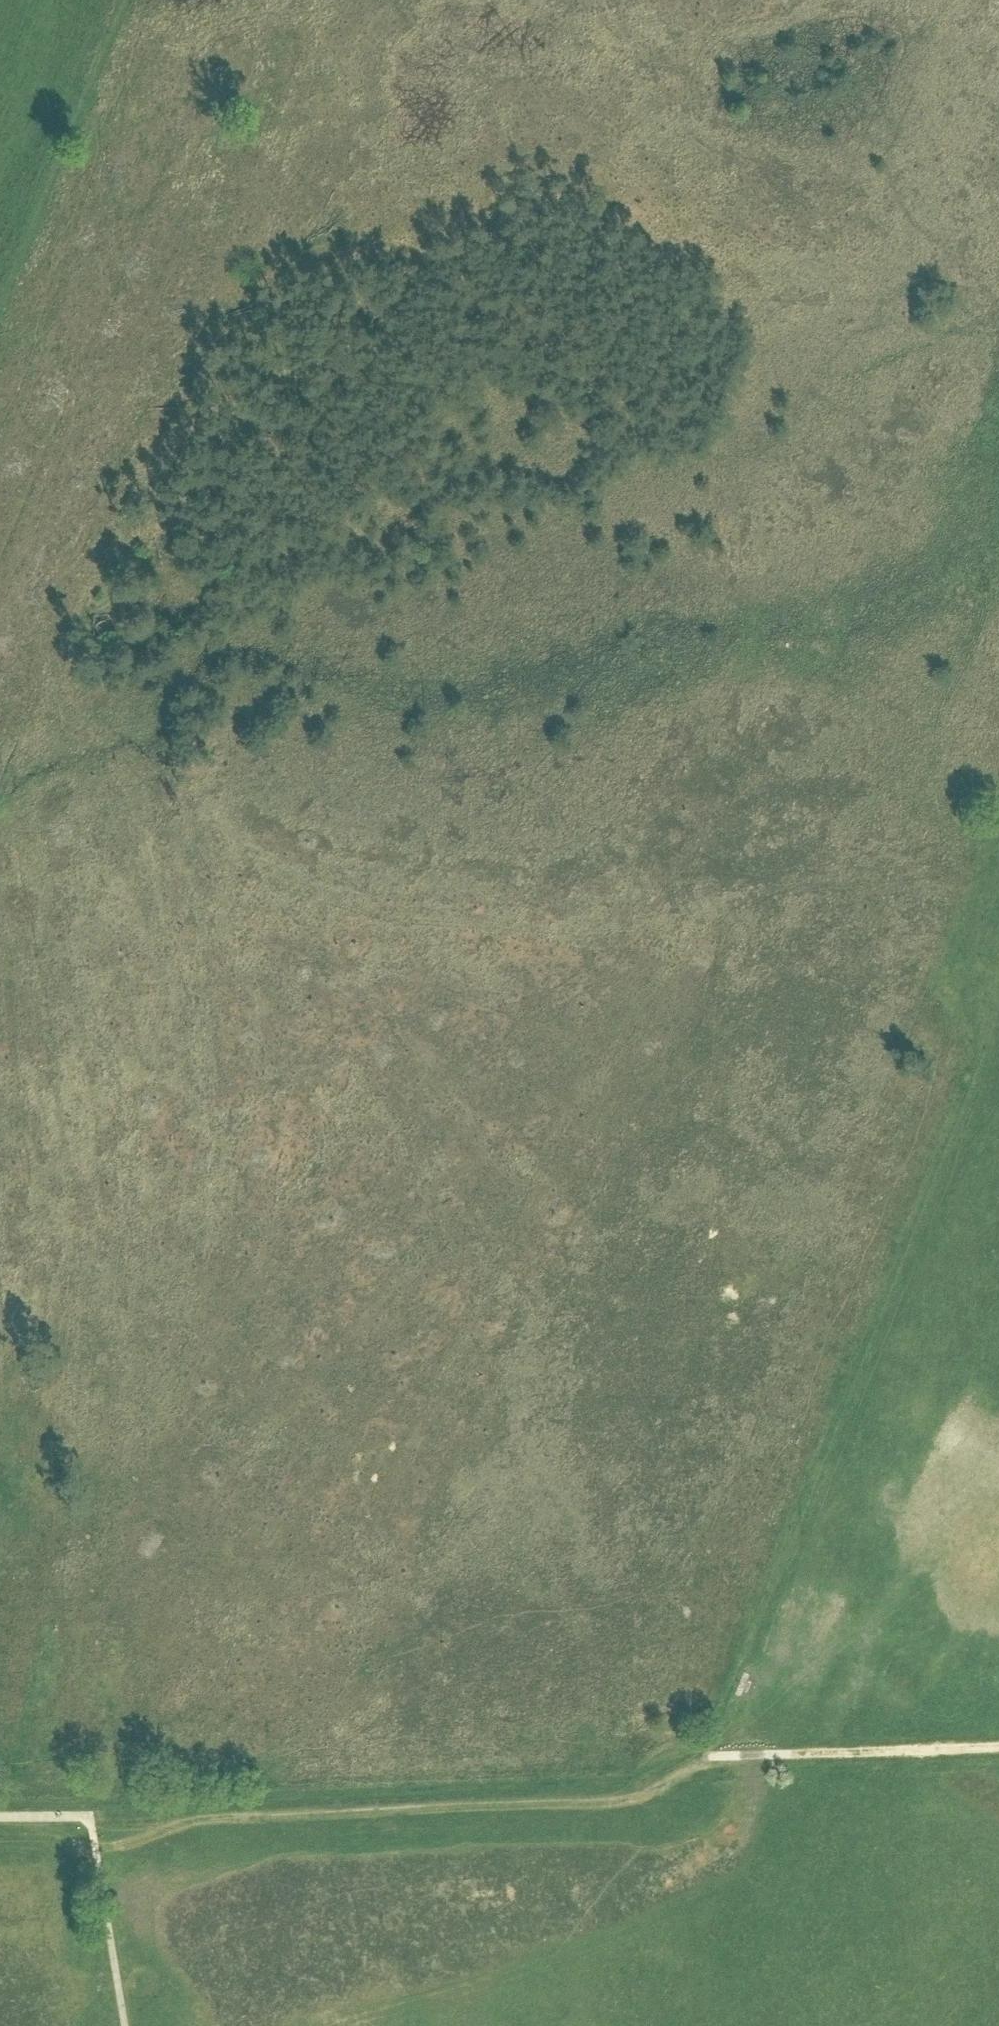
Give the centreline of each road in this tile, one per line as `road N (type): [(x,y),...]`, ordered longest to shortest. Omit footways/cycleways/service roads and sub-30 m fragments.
road 1 (track): [(998,1749),(693,1761),(610,1796),(89,1815)]

